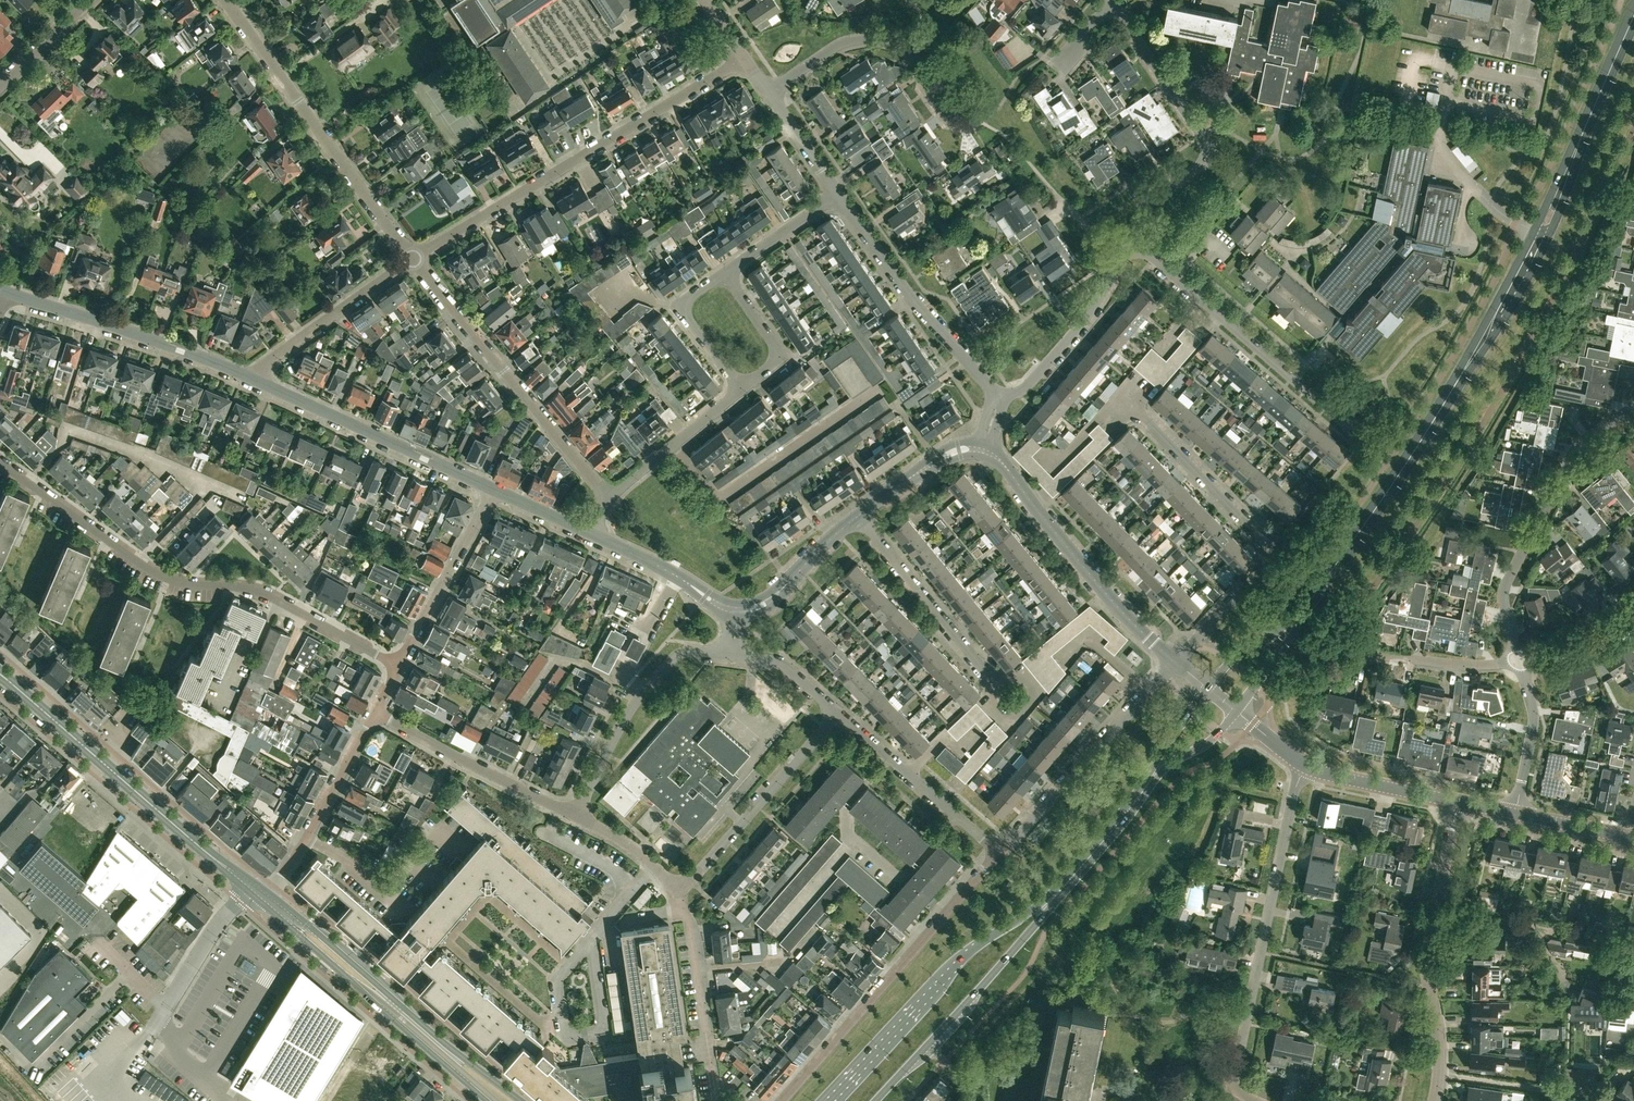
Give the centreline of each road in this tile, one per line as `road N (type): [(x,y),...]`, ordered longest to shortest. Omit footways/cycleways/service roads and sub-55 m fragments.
road 1 (primary): [(1302,612),(1510,294),(1633,21)]
road 2 (unclassified): [(414,260),(746,59)]
road 3 (residential): [(1254,1100),(1242,1070),(1306,766)]
road 4 (secondary): [(258,891),(0,672)]
road 5 (residential): [(1000,853),(775,1100)]
road 6 (primary): [(1067,885),(965,958),(828,1100)]
road 7 (unclassified): [(414,260),(226,0)]
road 8 (unclassified): [(29,483),(75,433),(88,430),(198,474),(202,491),(138,562)]
road 9 (secondary): [(520,1100),(275,906)]
road 10 (unclassified): [(607,500),(414,260)]
road 11 (residential): [(1520,662),(1504,601),(1508,578),(1580,444),(1633,408)]
road 12 (residential): [(1436,1100),(1444,1033),(1432,951),(1457,801)]
road 13 (residential): [(1128,242),(1151,203),(1202,167),(1208,152),(1115,6)]
road 14 (secondary): [(275,906),(488,1100)]
road 15 (primary): [(876,1100),(1067,885)]
road 16 (unclassified): [(401,664),(262,594),(168,579),(138,562)]
road 17 (residential): [(1174,660),(1126,617),(1002,462),(984,451)]
road 18 (residential): [(1336,414),(1128,242)]
road 19 (residential): [(494,490),(252,376)]
road 20 (residential): [(1235,596),(1266,562),(1266,546),(1126,401)]
road 21 (residential): [(999,396),(912,300),(835,194)]
road 22 (residential): [(1000,853),(1174,660)]
road 23 (residential): [(252,376),(10,292)]
road 24 (residential): [(960,124),(920,58),(884,40),(839,45),(768,94)]
road 25 (residential): [(576,816),(628,714),(676,656),(734,656)]
road 26 (residential): [(679,886),(692,880),(837,713)]
road 27 (residential): [(679,886),(713,1077),(740,1100)]
road 28 (residential): [(576,816),(376,713)]
road 29 (residential): [(995,685),(859,515)]
road 30 (unclassified): [(376,713),(307,838),(279,878),(258,891)]
road 31 (residential): [(837,713),(1000,853)]
road 32 (residential): [(999,396),(1034,380),(1091,311),(1128,242)]
road 33 (unclassified): [(252,376),(306,329),(414,260)]
road 34 (unclassified): [(401,664),(494,490)]
road 35 (residential): [(1356,686),(1368,653),(1466,666),(1520,662)]
road 36 (unclassified): [(607,500),(741,392)]
road 37 (unclassified): [(741,392),(675,309),(724,274)]
road 38 (residential): [(591,534),(738,610)]
road 39 (residential): [(738,610),(767,602),(859,515)]
road 40 (unclassified): [(741,392),(781,361),(781,351),(724,274)]
road 41 (residential): [(1515,814),(1535,730),(1520,662)]
road 42 (tertiary): [(1457,801),(1306,766)]
road 43 (unclassified): [(164,1008),(224,918),(258,891)]
road 44 (residential): [(859,515),(945,453),(984,451)]
road 45 (primary): [(1067,885),(1153,777)]
road 46 (unclassified): [(724,274),(835,194)]
road 47 (unclassified): [(138,562),(29,483)]
road 48 (residential): [(1520,662),(1597,635),(1633,607)]
road 49 (residential): [(576,816),(622,839),(679,886)]
road 50 (residential): [(734,656),(789,667),(837,713)]
road 51 (unclassified): [(0,85),(88,0)]
road 52 (primary): [(1302,612),(1206,687)]
road 53 (tertiary): [(1633,838),(1515,814)]
road 54 (unclassified): [(835,194),(768,94)]

